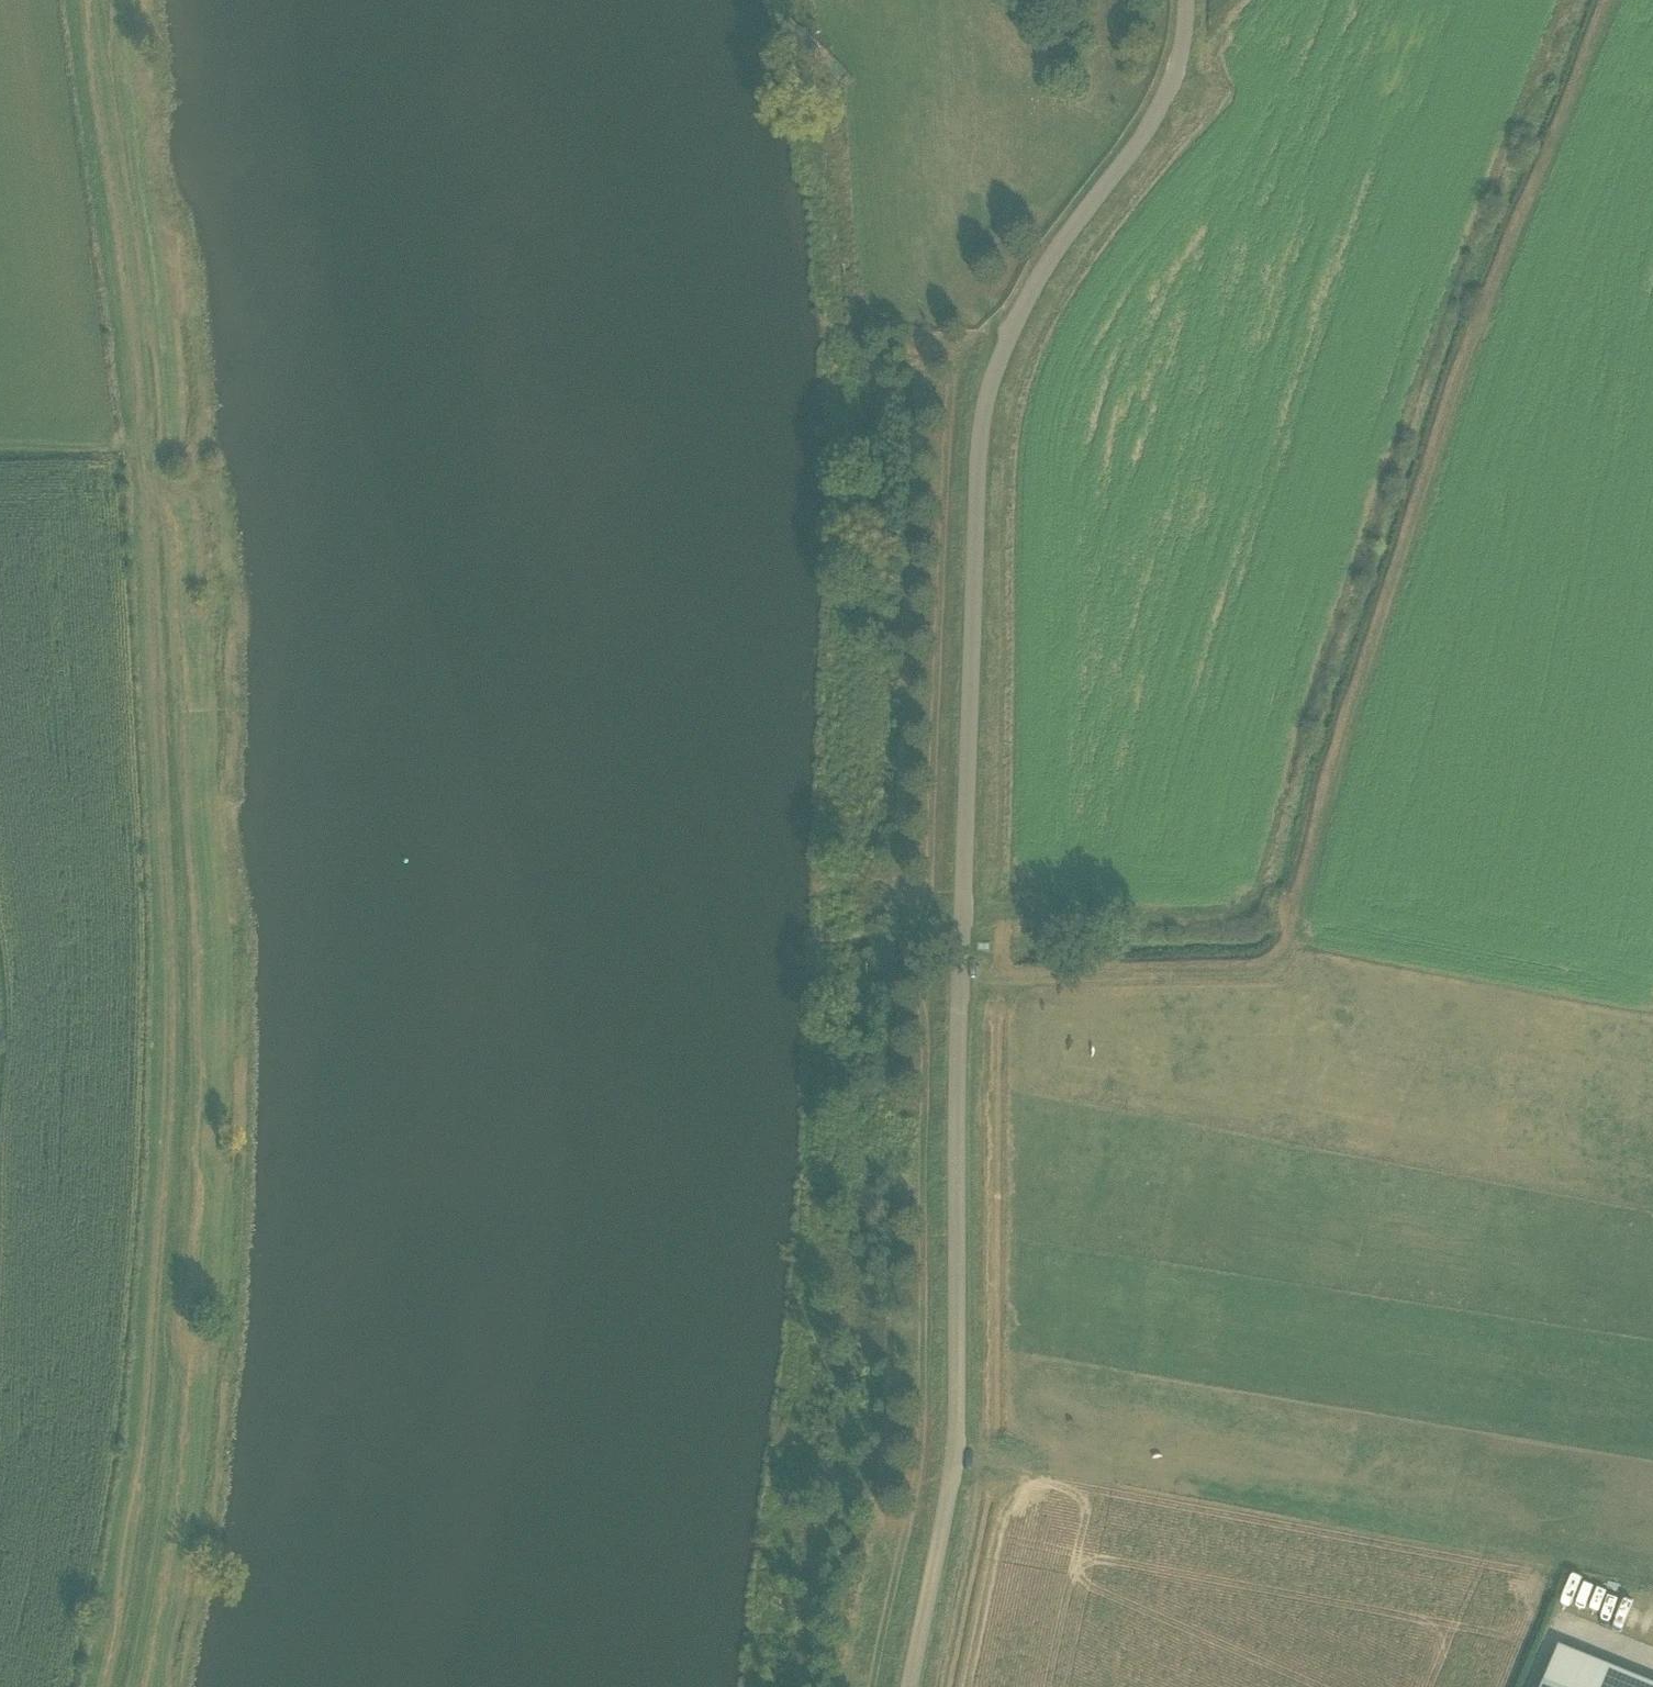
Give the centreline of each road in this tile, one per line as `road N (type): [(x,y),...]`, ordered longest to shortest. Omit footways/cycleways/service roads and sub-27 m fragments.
road 1 (unclassified): [(913,1686),(955,1438),(959,980),(975,492),(990,384),(1052,257),(1170,97),(1189,0)]
road 2 (track): [(959,980),(1253,975),(1293,942),(1336,770),(1486,309),(1611,0)]

